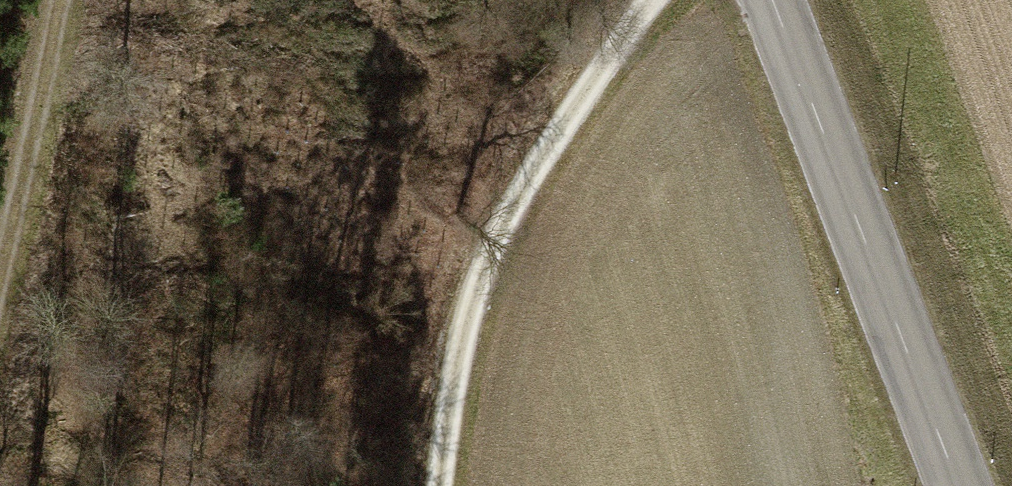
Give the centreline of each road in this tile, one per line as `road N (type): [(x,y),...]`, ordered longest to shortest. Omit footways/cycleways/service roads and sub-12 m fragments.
road 1 (track): [(651,0),(522,190),(474,279),(437,485)]
road 2 (tertiary): [(773,0),(957,485)]
road 3 (track): [(0,271),(19,211),(54,0)]

